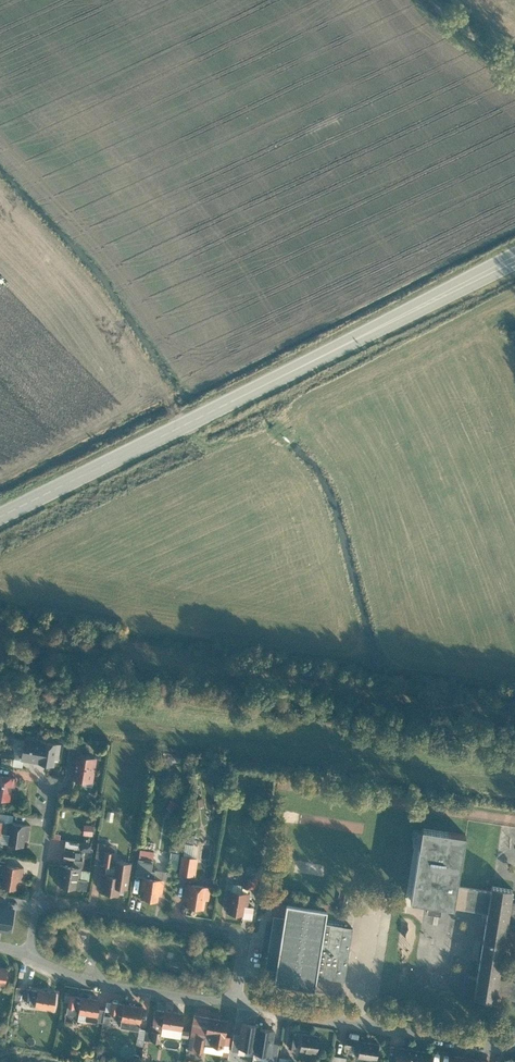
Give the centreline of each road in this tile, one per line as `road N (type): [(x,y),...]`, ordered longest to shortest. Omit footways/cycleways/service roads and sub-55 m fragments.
road 1 (secondary): [(0,516),(514,257)]
road 2 (residential): [(235,1004),(514,1050)]
road 3 (residential): [(37,900),(227,931),(242,946),(235,1004)]
road 4 (residential): [(27,953),(88,982),(235,1004)]

